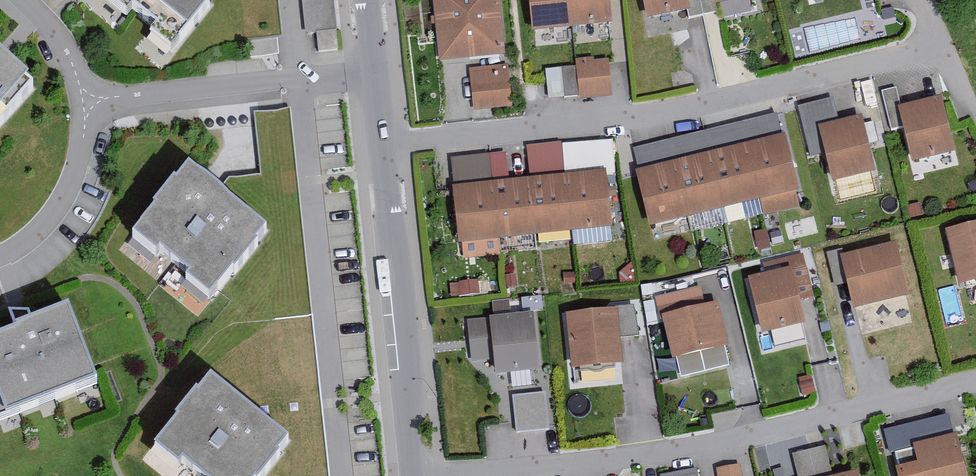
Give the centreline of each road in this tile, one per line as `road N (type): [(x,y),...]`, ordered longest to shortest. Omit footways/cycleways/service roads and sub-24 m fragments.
road 1 (residential): [(385,148),(671,115),(940,46)]
road 2 (residential): [(444,475),(767,436),(975,382)]
road 3 (residential): [(385,148),(416,475)]
road 4 (residential): [(87,100),(377,70)]
road 5 (residential): [(0,258),(41,228),(70,190),(87,100)]

